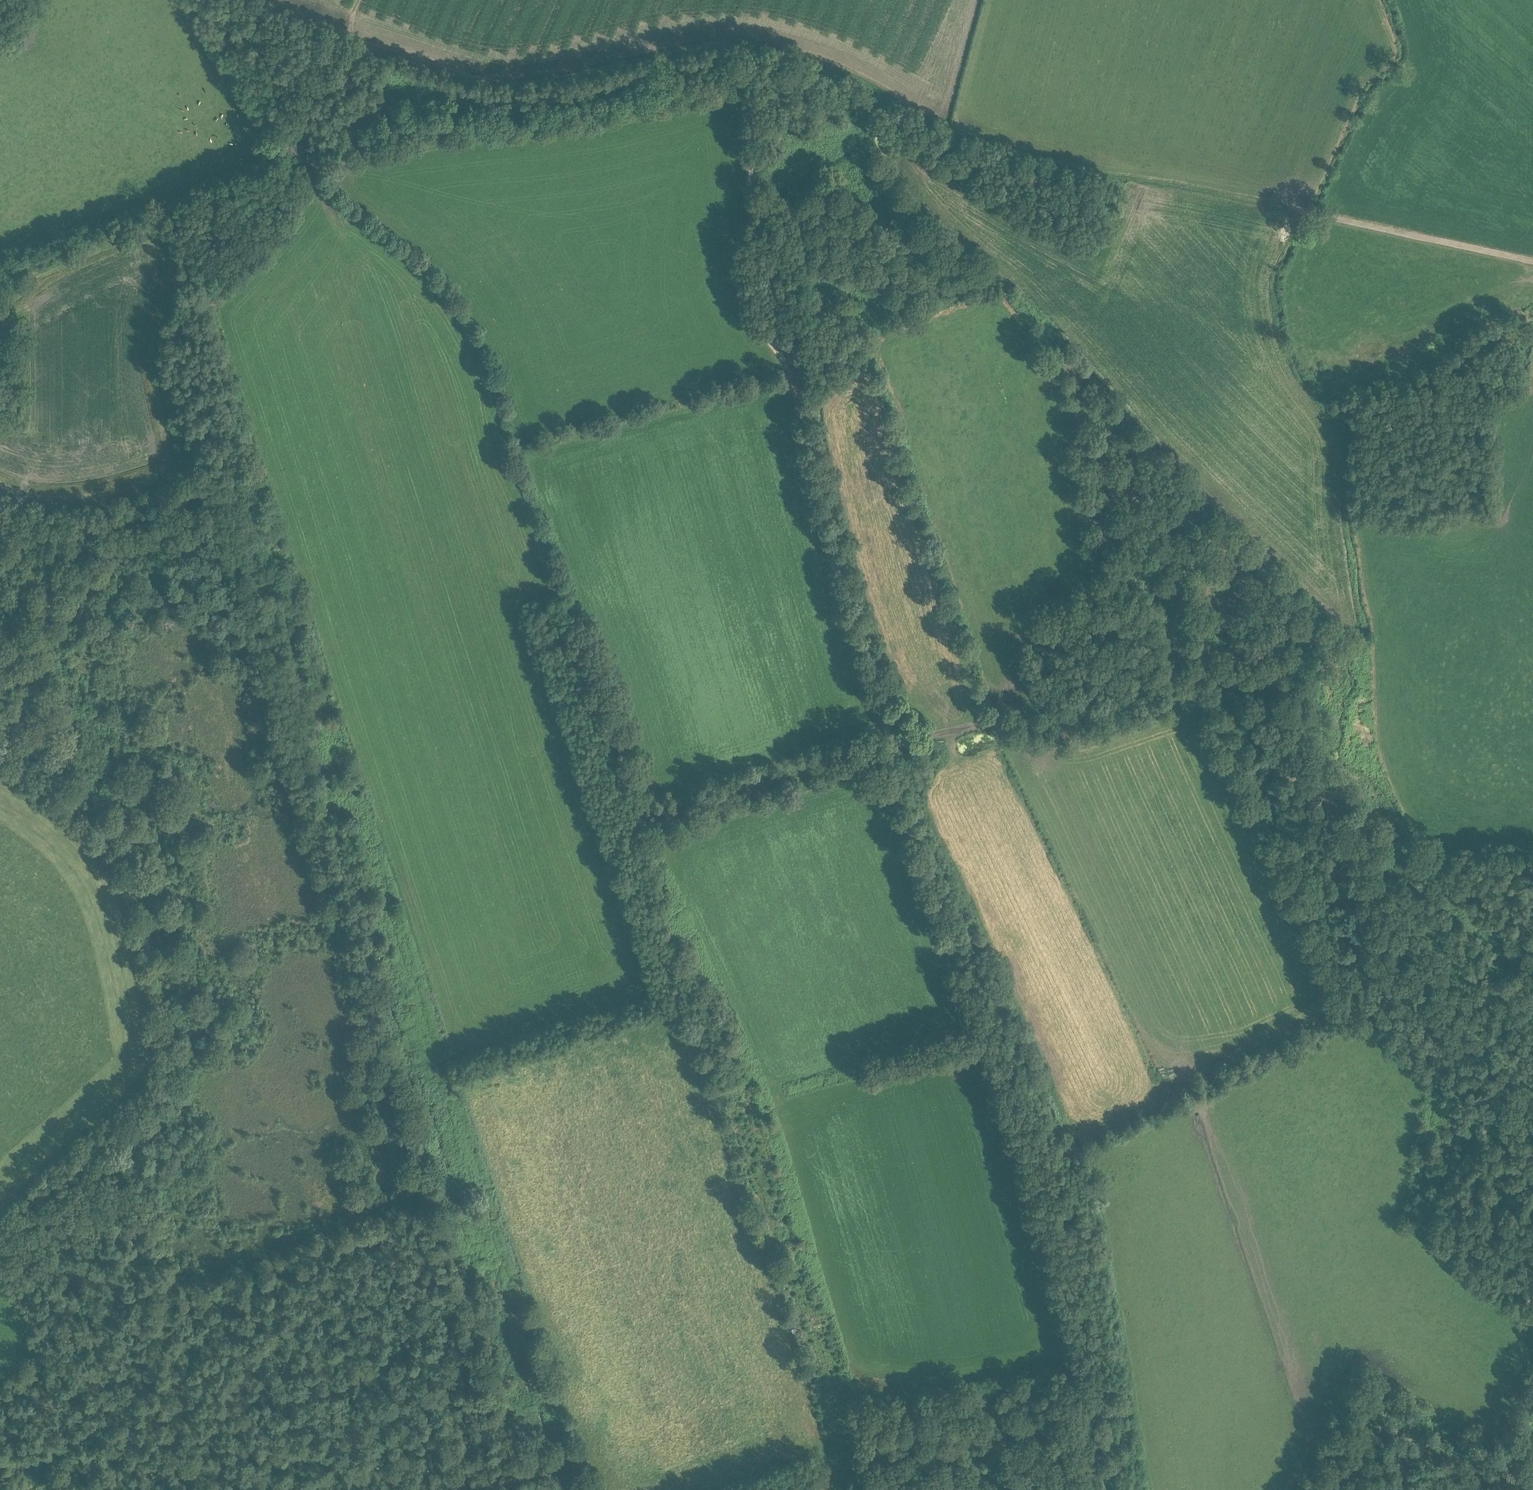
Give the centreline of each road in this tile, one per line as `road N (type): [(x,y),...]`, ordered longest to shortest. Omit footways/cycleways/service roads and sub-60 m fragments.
road 1 (track): [(1087,1489),(1077,1364),(1022,1151),(904,810),(901,743),(989,723)]
road 2 (track): [(901,743),(817,512),(796,392),(750,300),(749,106),(735,47)]
road 3 (track): [(347,34),(516,83),(735,47)]

